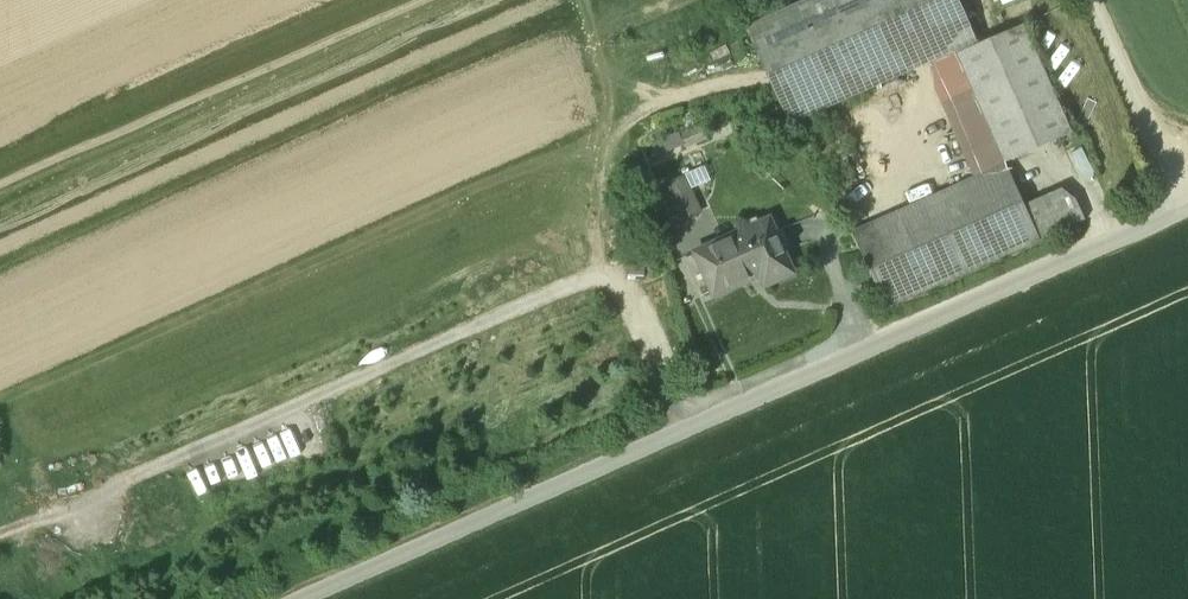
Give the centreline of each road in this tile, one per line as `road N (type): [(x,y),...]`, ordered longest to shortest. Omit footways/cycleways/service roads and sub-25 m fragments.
road 1 (track): [(360,598),(1187,231)]

